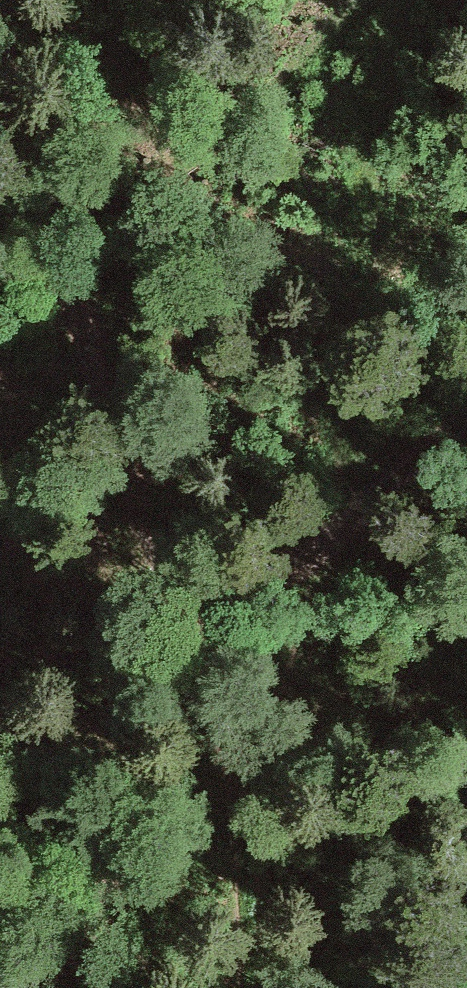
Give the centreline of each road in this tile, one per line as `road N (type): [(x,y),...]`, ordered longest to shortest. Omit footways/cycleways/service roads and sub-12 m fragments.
road 1 (track): [(0,76),(50,206),(142,529),(203,597),(321,583),(349,531),(466,417)]
road 2 (track): [(349,531),(395,0)]
road 3 (track): [(244,987),(244,873),(268,718),(321,583)]
road 4 (track): [(355,0),(282,86),(162,186),(50,206)]

